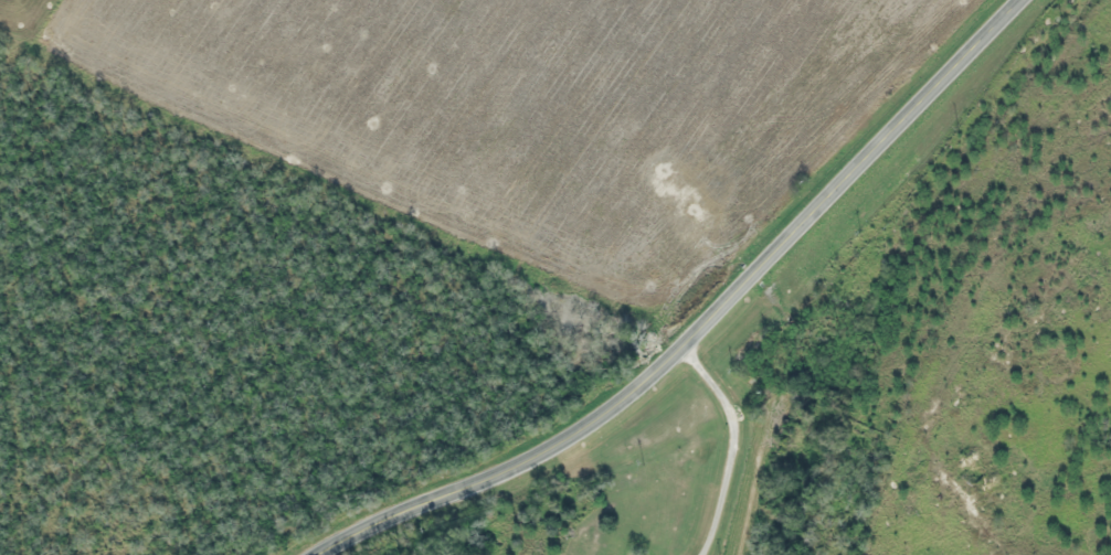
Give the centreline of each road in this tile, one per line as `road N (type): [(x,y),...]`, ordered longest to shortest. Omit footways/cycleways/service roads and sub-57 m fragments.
road 1 (tertiary): [(1023,0),(679,353),(593,423),(512,470),(324,554)]

